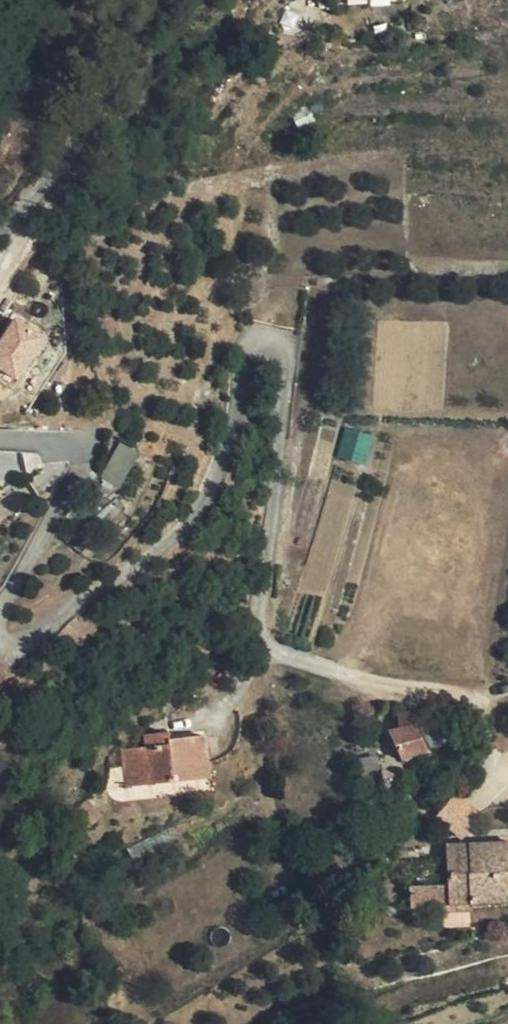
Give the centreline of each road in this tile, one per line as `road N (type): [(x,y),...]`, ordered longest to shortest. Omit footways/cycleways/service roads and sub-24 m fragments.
road 1 (residential): [(150,0),(104,108),(53,180),(0,221)]

